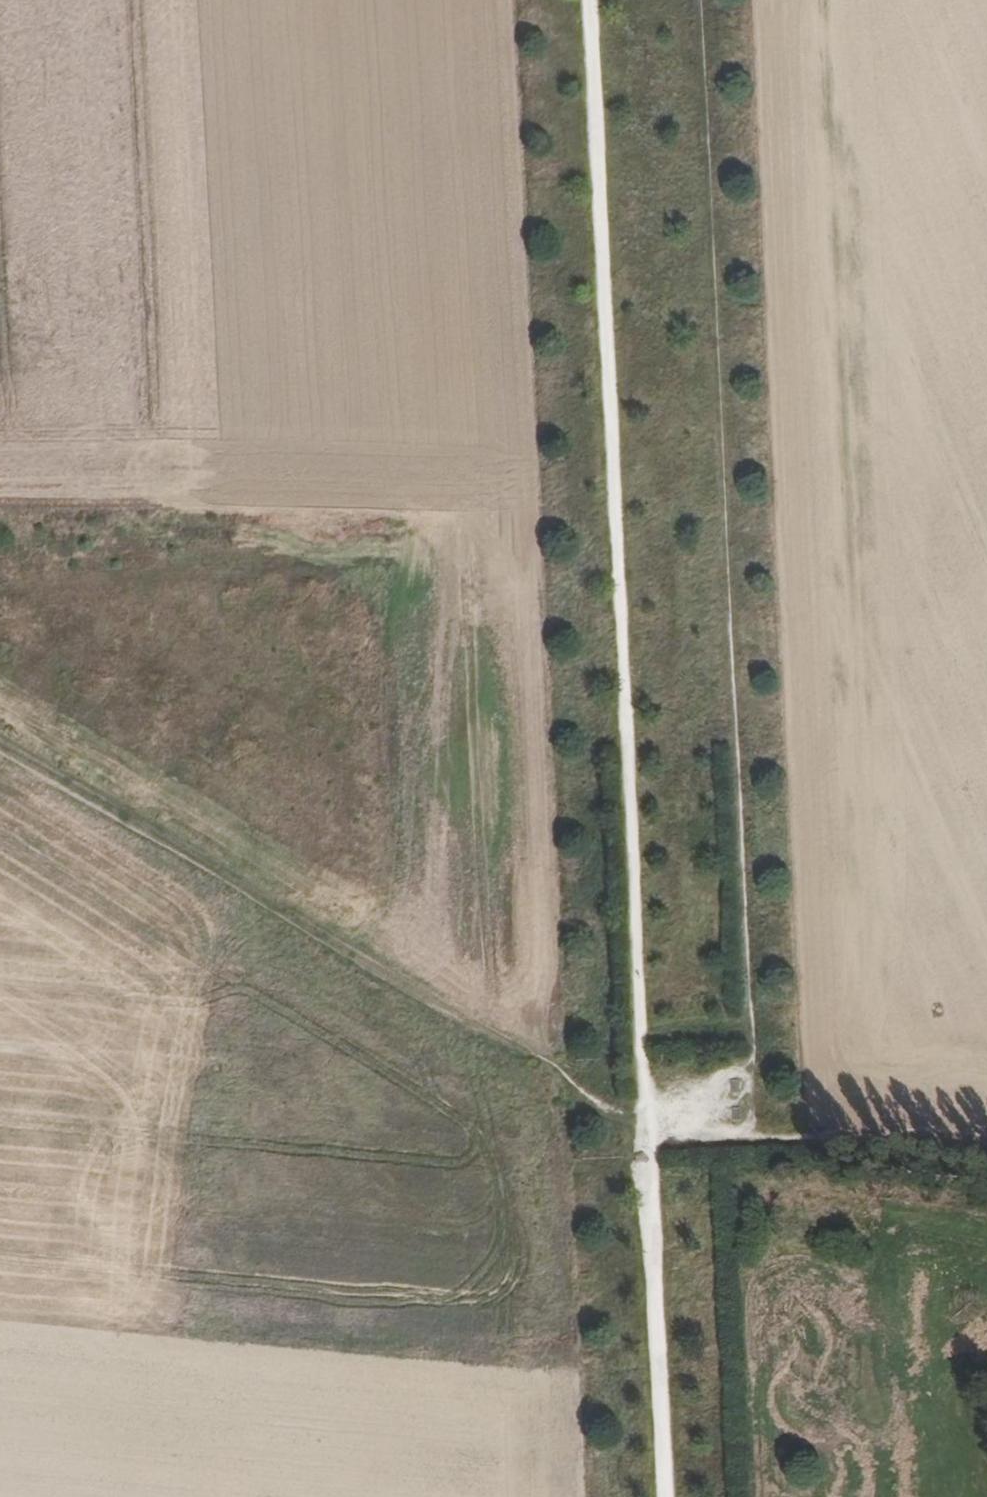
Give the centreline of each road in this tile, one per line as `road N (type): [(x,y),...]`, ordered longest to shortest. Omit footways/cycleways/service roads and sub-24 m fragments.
road 1 (track): [(0,749),(600,1112),(646,1112)]
road 2 (track): [(665,1496),(647,1141)]
road 3 (track): [(757,1137),(986,1146)]

